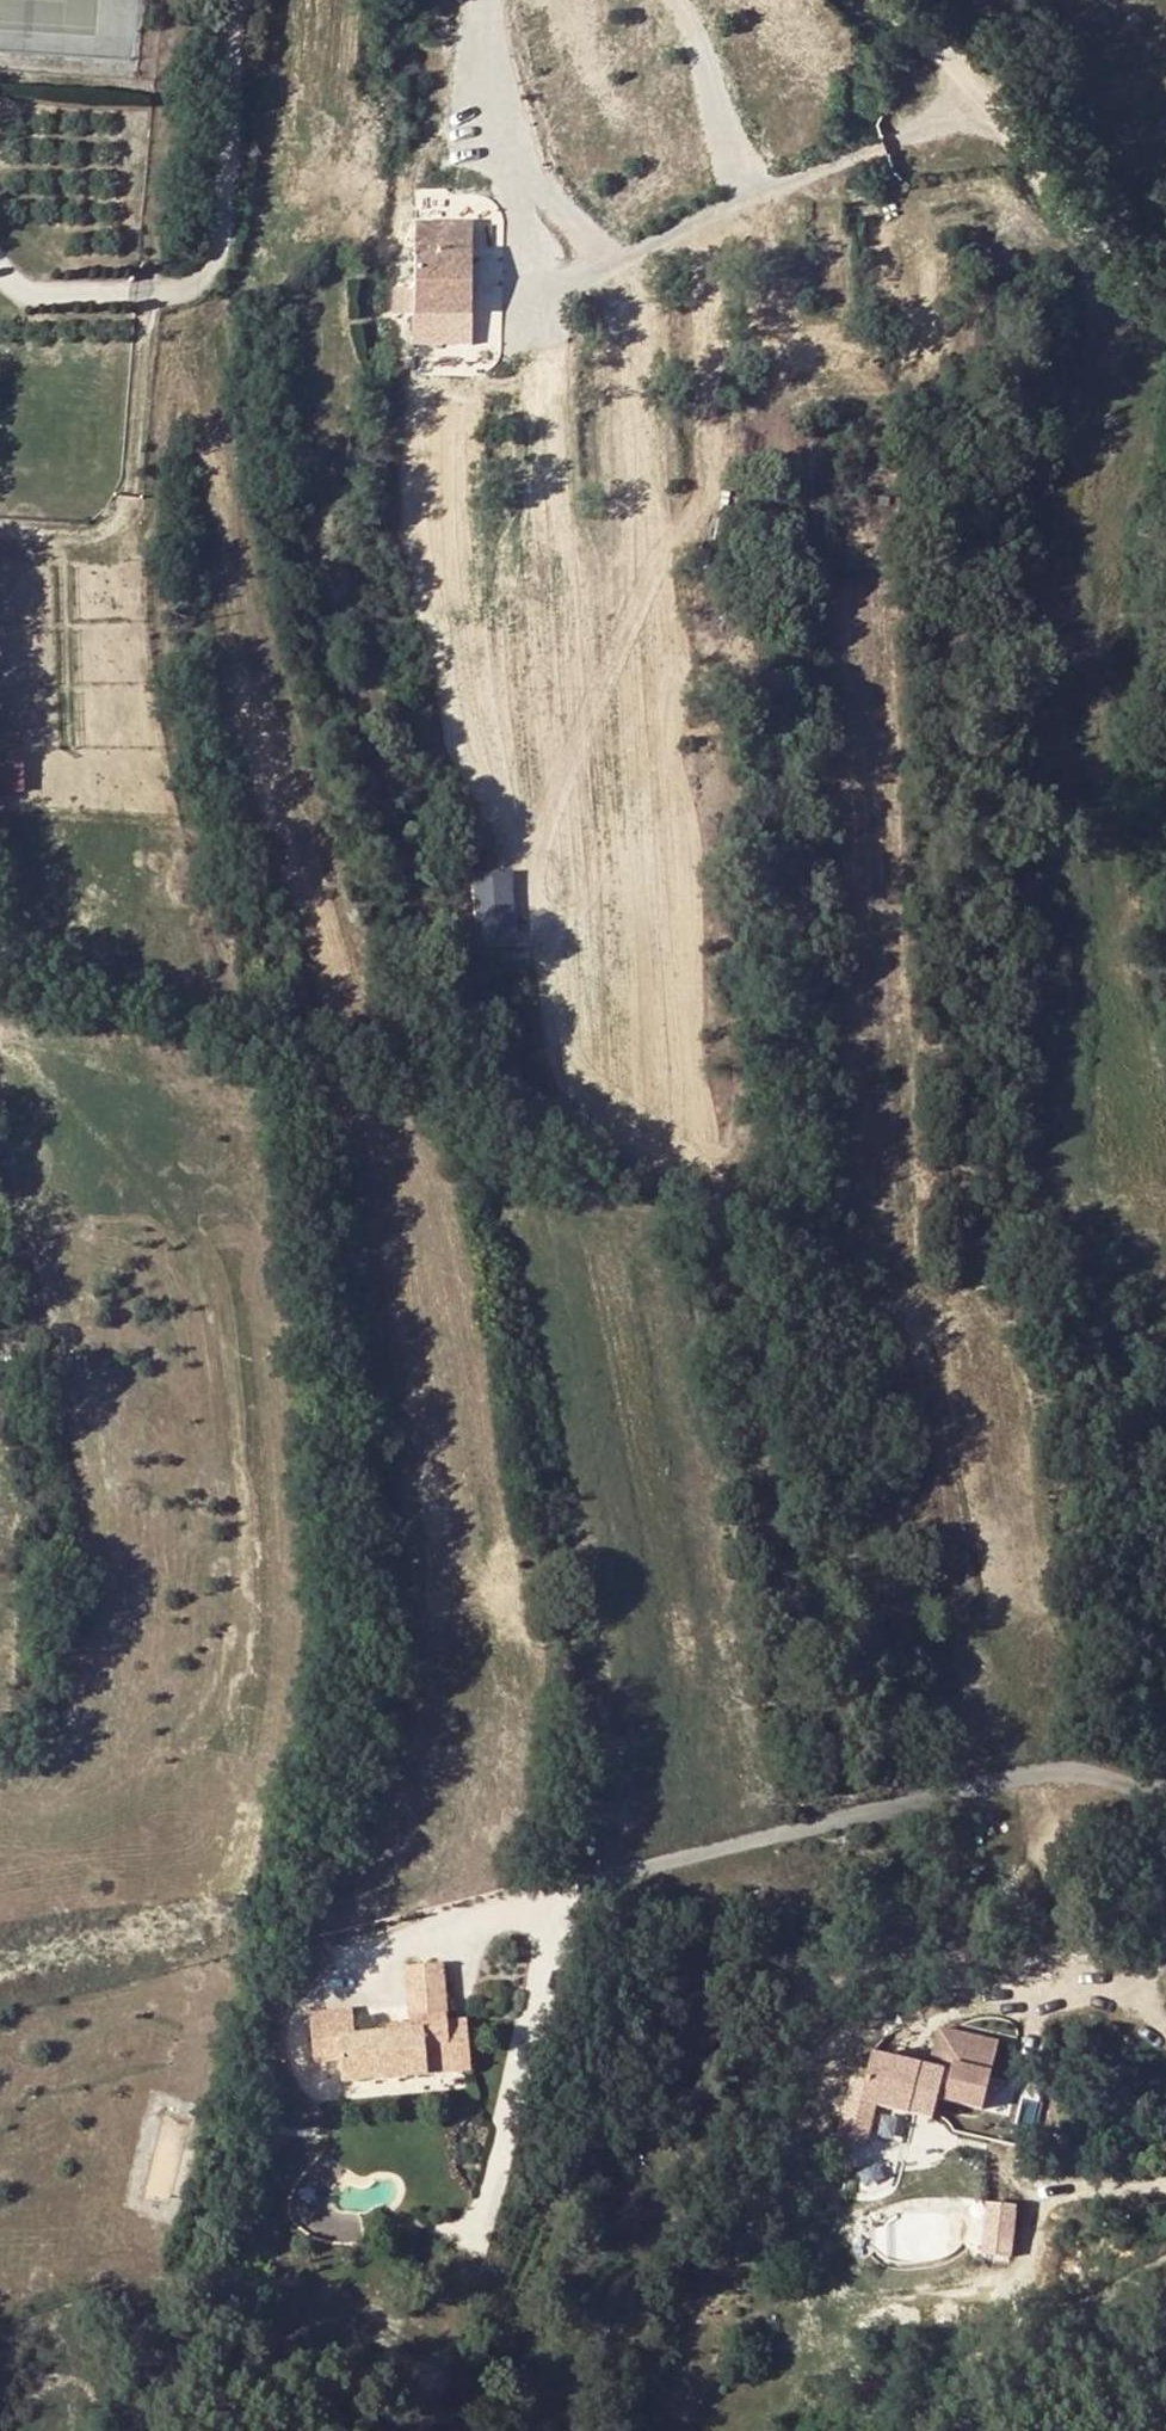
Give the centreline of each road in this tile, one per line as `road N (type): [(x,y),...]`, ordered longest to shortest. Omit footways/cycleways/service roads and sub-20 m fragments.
road 1 (residential): [(1165,303),(1105,249),(996,116),(882,0)]
road 2 (residential): [(233,0),(210,268),(176,291),(129,294)]

